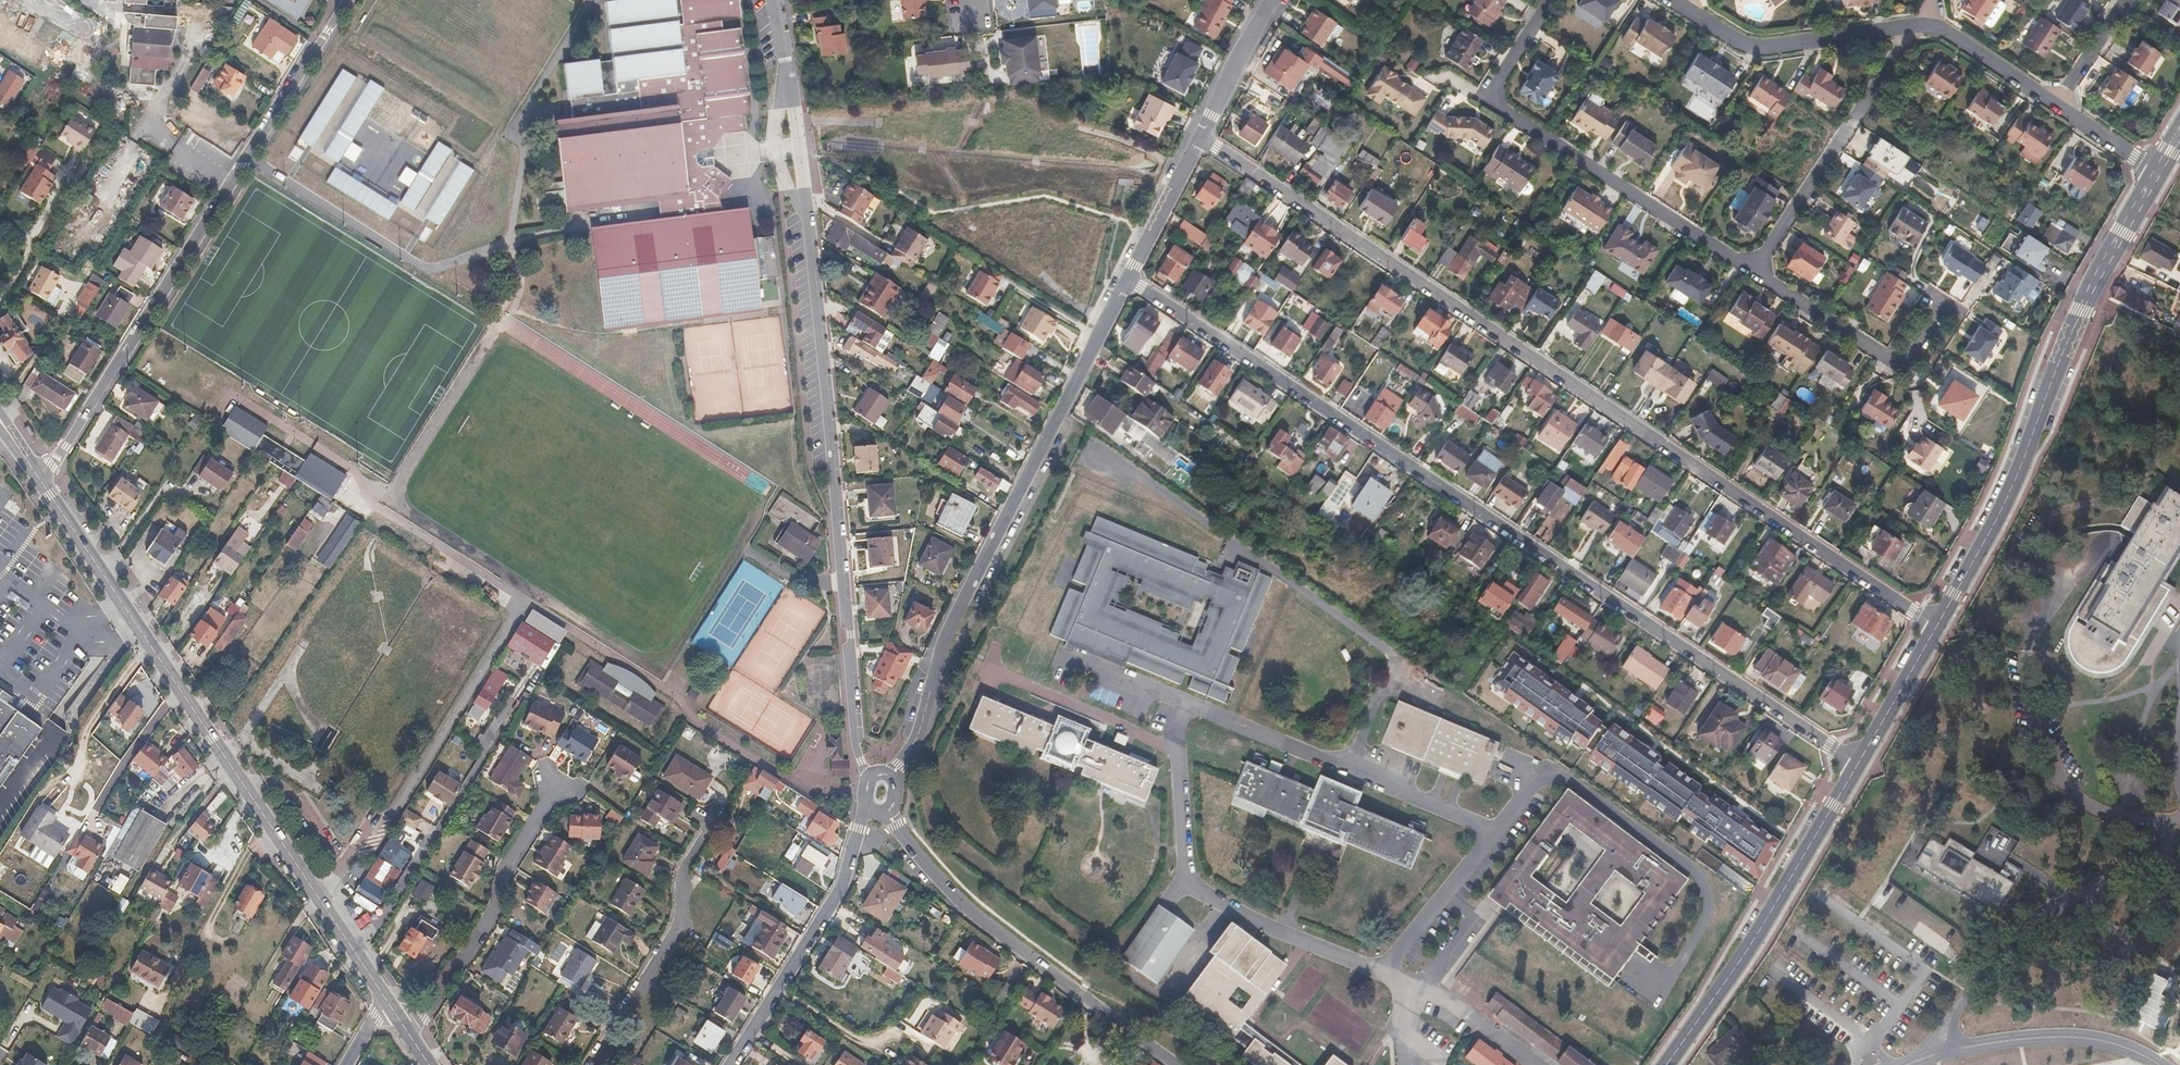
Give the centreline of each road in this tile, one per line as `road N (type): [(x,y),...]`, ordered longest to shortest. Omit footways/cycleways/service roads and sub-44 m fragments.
road 1 (residential): [(1936,626),(1201,137)]
road 2 (residential): [(1858,763),(1126,279)]
road 3 (residential): [(774,0),(834,451),(857,739),(868,771)]
road 4 (primary): [(386,1001),(43,483)]
road 5 (residential): [(43,483),(346,0)]
road 6 (residential): [(1126,279),(946,637),(913,744),(894,770)]
road 7 (tertiary): [(1936,626),(2011,488),(2082,311),(2156,172)]
road 8 (residential): [(1547,0),(1485,95),(1750,269)]
road 9 (residential): [(892,815),(968,908),(1177,1064)]
road 10 (tertiary): [(1664,1064),(1749,946),(1858,763)]
road 11 (residential): [(1750,269),(1921,24)]
road 12 (residential): [(408,1035),(496,907),(504,869),(555,789)]
road 13 (residential): [(866,813),(844,881),(731,1064)]
road 14 (residential): [(594,1064),(685,922),(680,876),(712,818)]
road 15 (residential): [(1942,304),(1903,367),(1750,269)]
road 16 (residential): [(1682,4),(1753,47),(1921,24)]
road 17 (residential): [(1201,137),(1126,279)]
road 18 (residential): [(1921,24),(1946,30),(2057,104)]
road 19 (tertiary): [(1858,763),(1936,626)]
road 20 (residential): [(1272,0),(1201,137)]
road 21 (residential): [(2057,104),(2127,0)]

